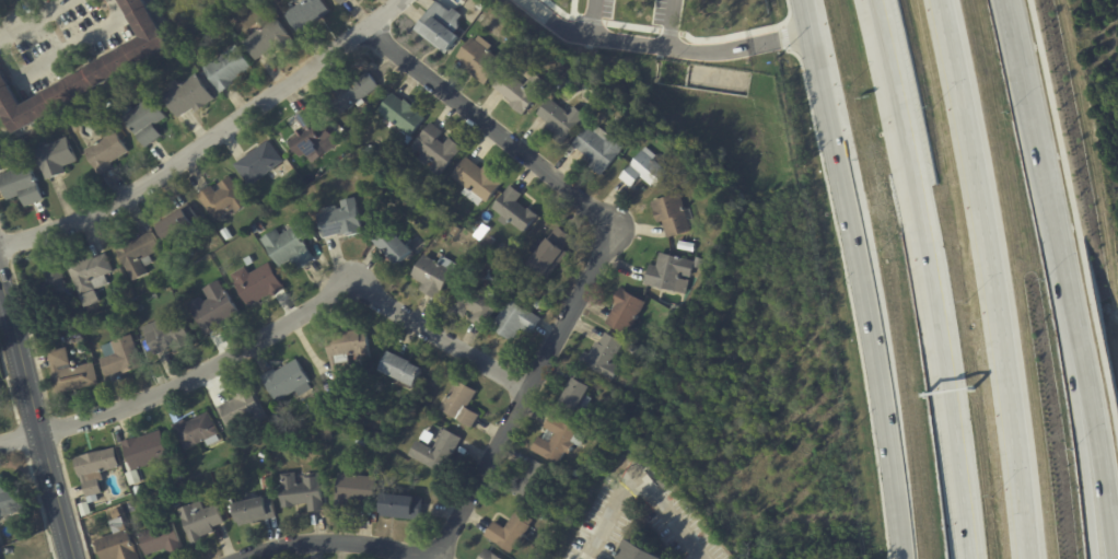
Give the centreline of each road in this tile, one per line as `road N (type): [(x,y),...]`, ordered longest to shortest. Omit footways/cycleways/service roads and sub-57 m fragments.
road 1 (residential): [(264,558),(315,544),(438,541),(608,216),(364,26)]
road 2 (motorway): [(1027,558),(978,193),(939,0)]
road 3 (residential): [(34,436),(170,384),(351,269),(517,386)]
road 4 (motorway): [(887,57),(940,338),(970,558)]
road 5 (residential): [(0,247),(69,223),(167,170),(397,0)]
road 6 (secondary): [(846,208),(901,558)]
road 7 (secondary): [(0,306),(70,558)]
road 8 (secondary): [(1064,244),(1006,0)]
road 9 (secondary): [(804,0),(846,208)]
road 10 (secondary): [(1113,558),(1080,349)]
road 11 (motorway): [(1092,558),(1080,349)]
road 12 (residential): [(674,0),(668,47),(702,51),(811,30)]

